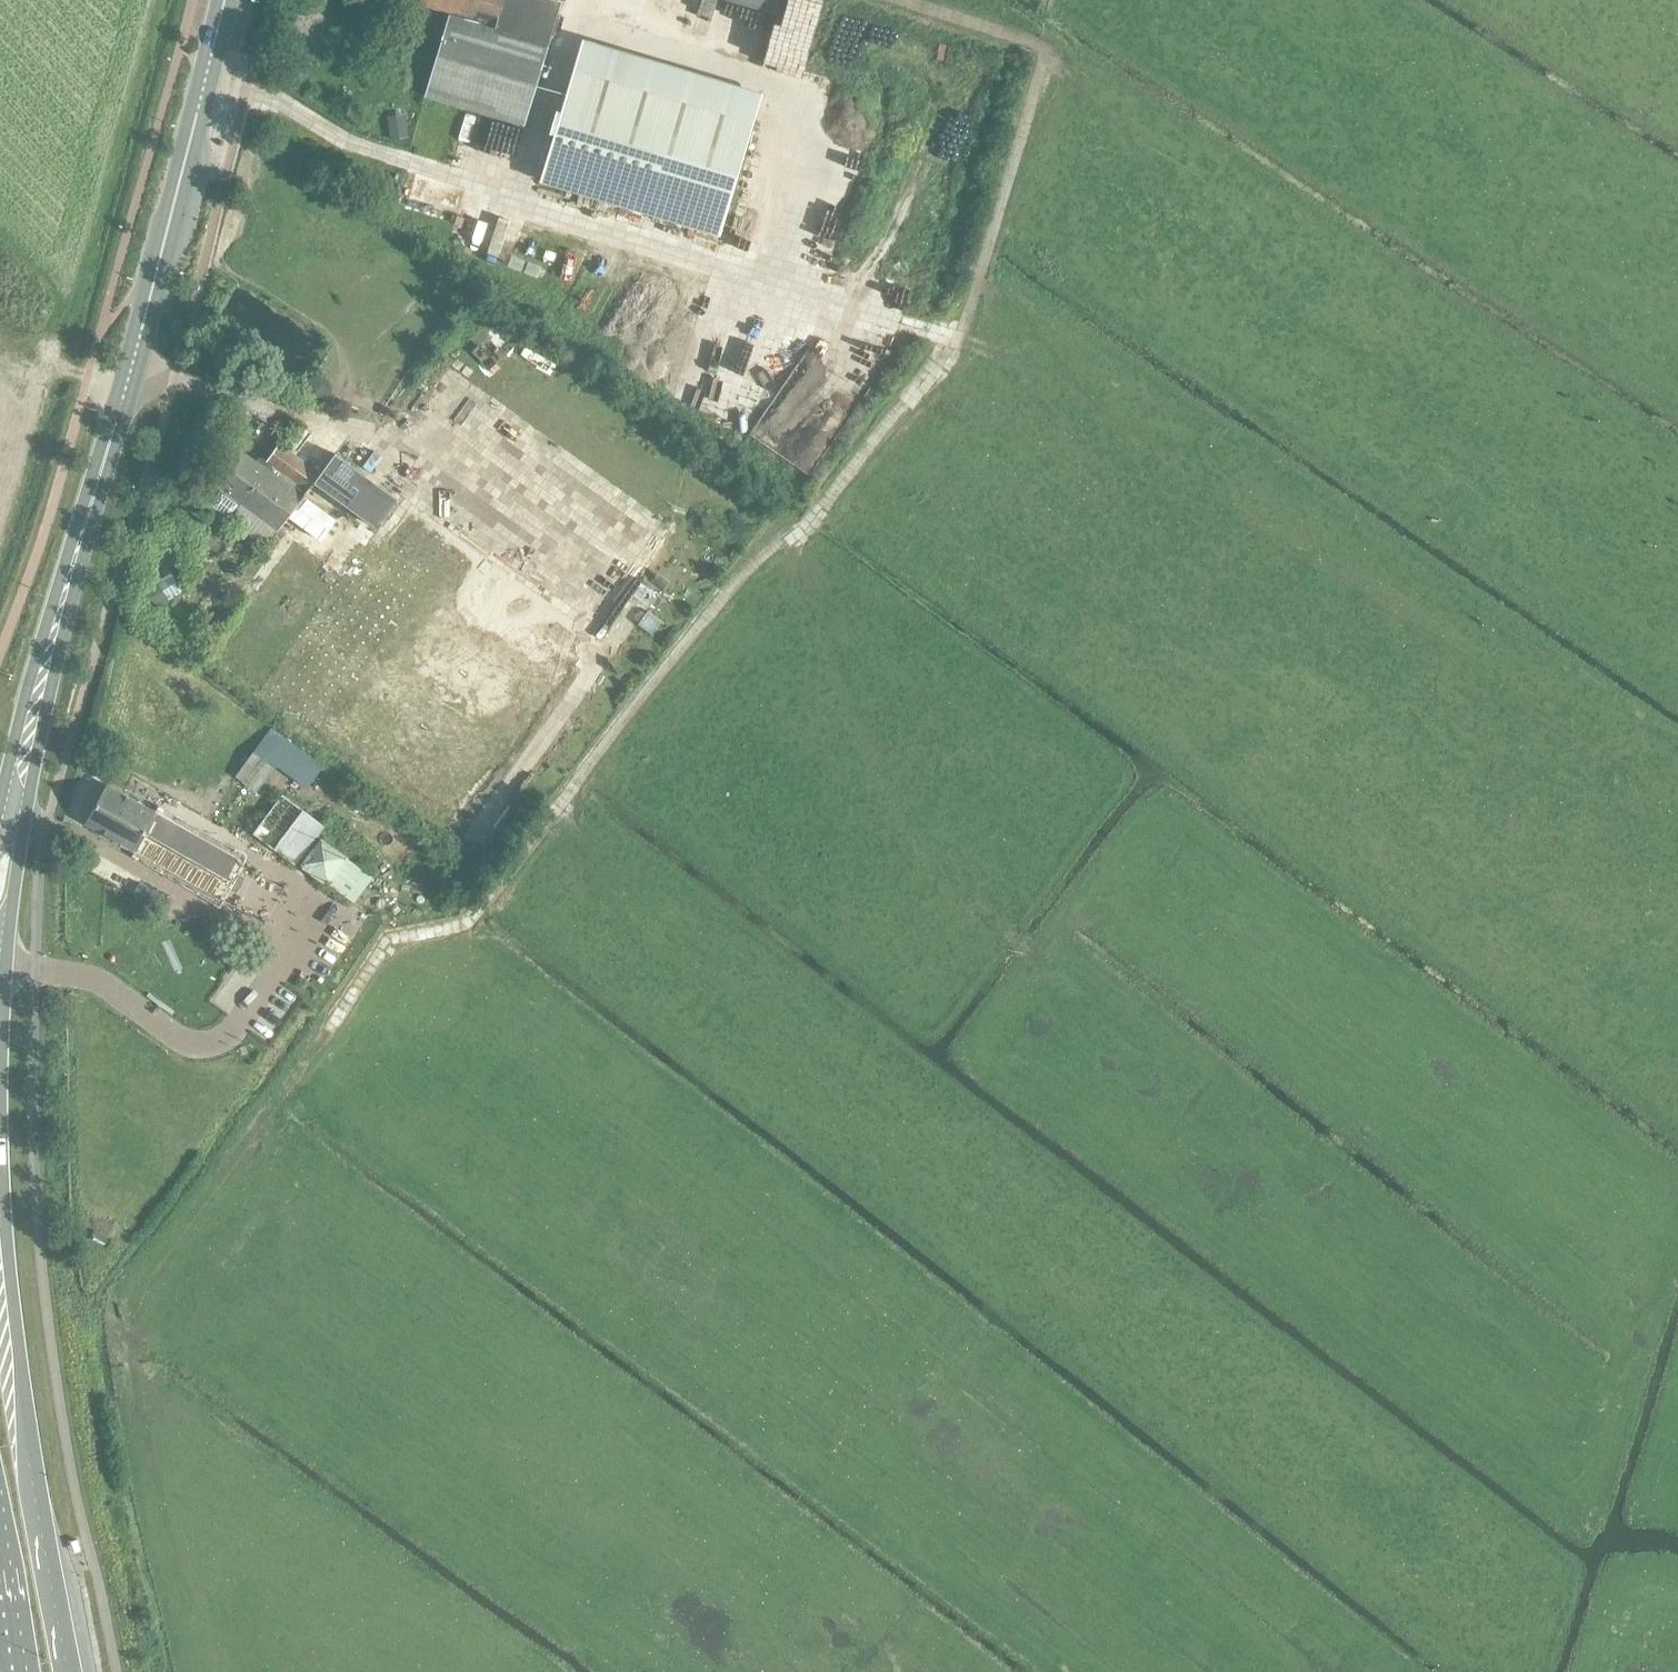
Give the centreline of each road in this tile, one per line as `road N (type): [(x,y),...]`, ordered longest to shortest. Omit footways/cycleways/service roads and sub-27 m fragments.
road 1 (primary): [(71,1671),(34,1463),(2,1168),(2,972),(65,587)]
road 2 (primary): [(65,587),(226,0)]
road 3 (primary): [(65,587),(0,809)]

